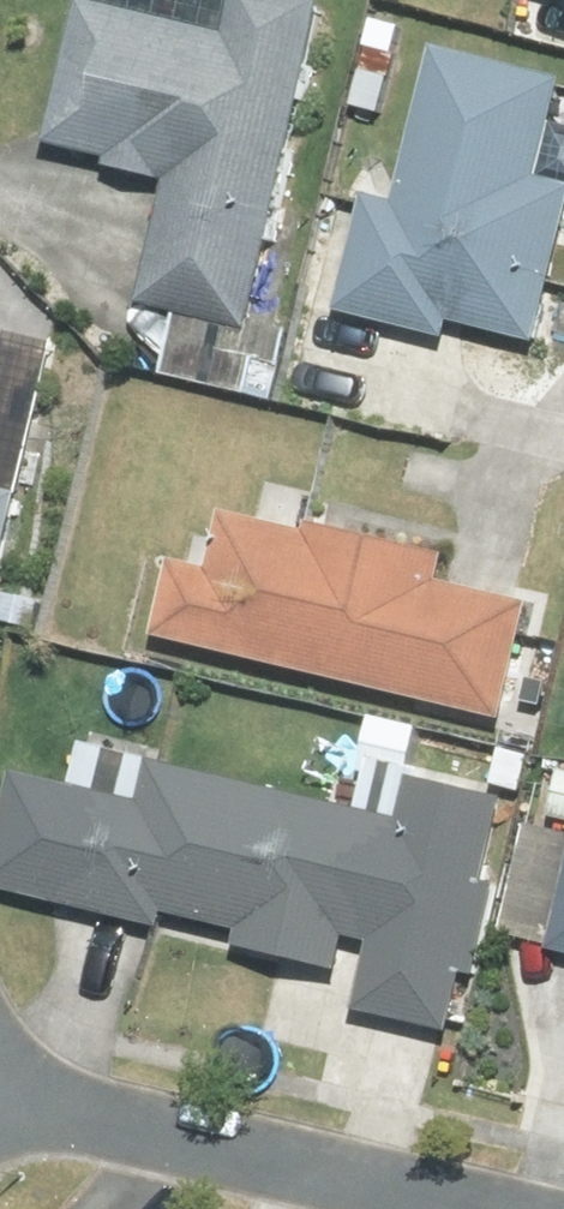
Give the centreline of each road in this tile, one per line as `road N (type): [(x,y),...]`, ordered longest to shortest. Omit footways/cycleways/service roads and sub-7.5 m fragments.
road 1 (residential): [(27,1088),(516,1208)]

